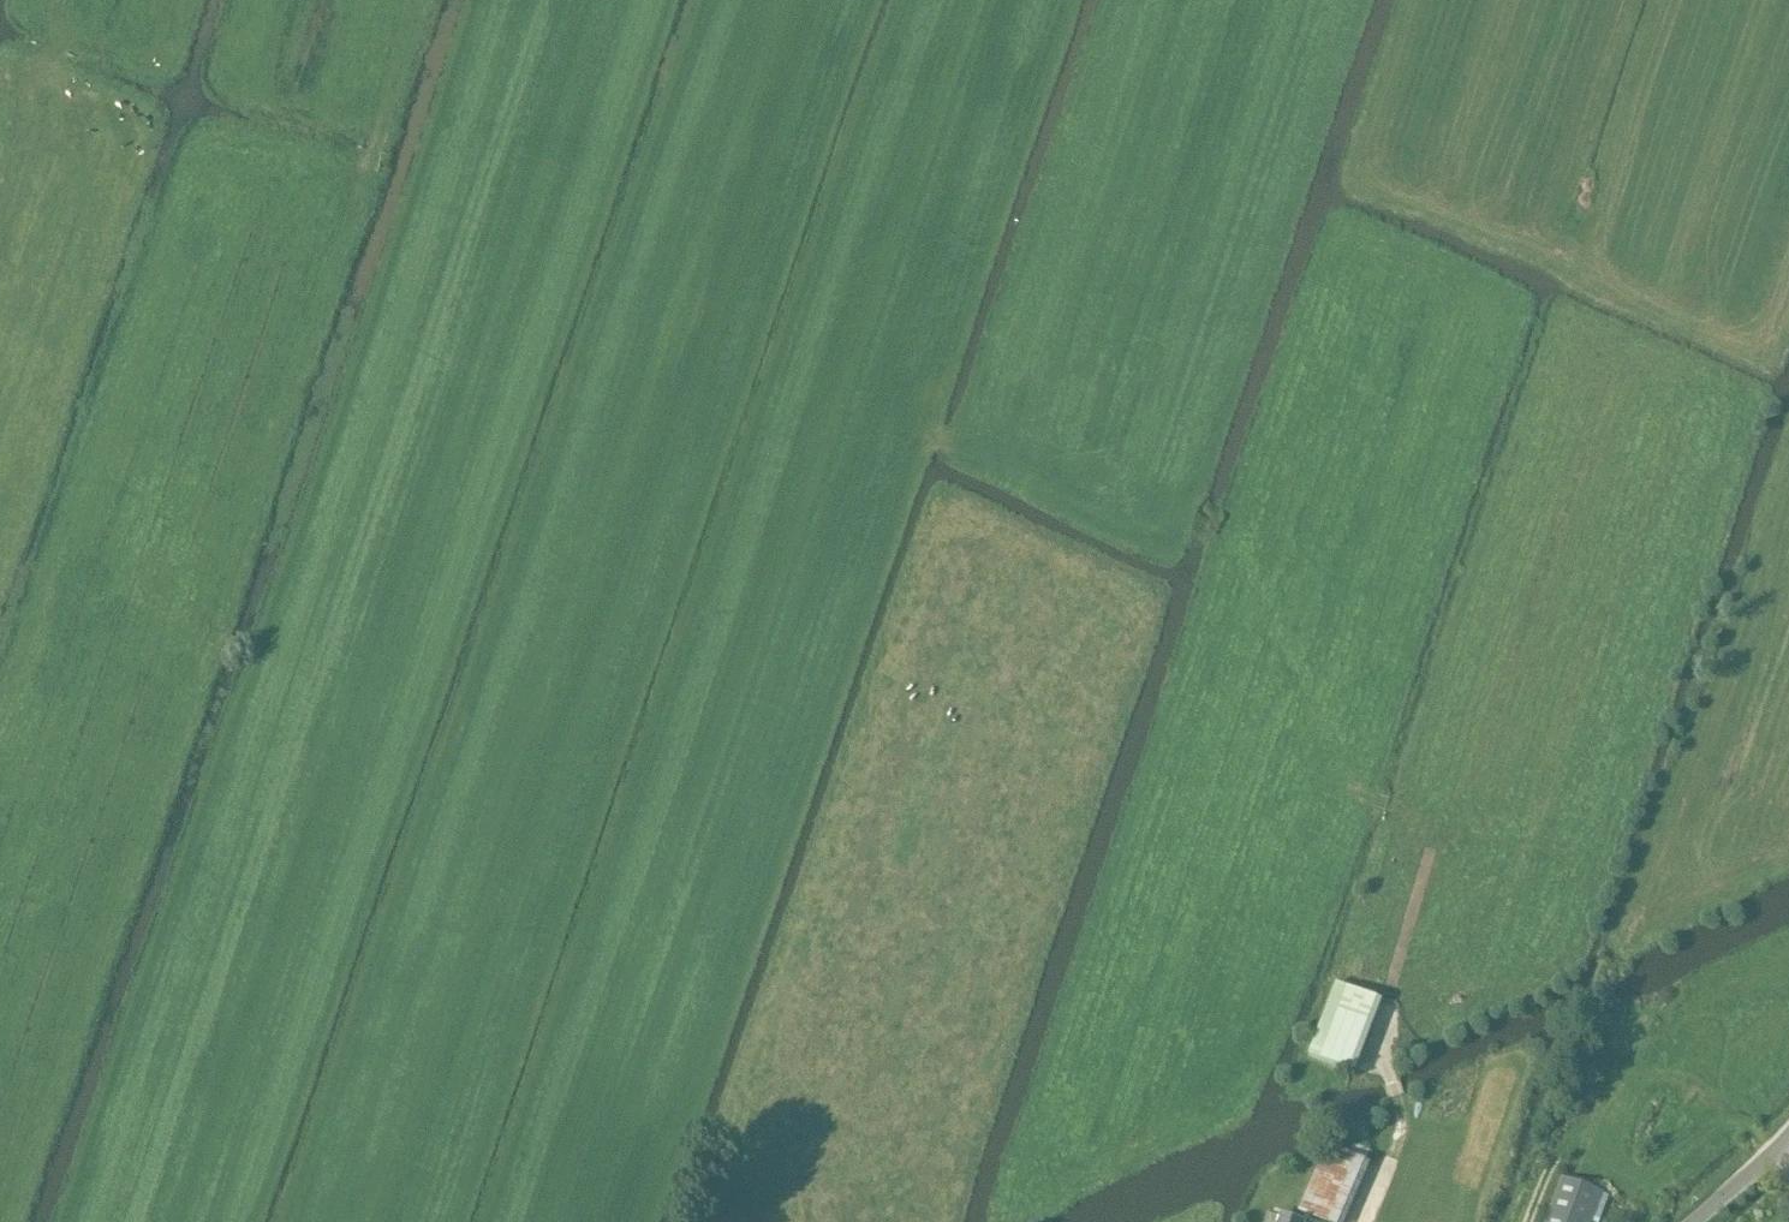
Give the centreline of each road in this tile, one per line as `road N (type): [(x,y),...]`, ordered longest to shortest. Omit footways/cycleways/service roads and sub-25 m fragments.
road 1 (unclassified): [(1692,1221),(1788,1134)]

